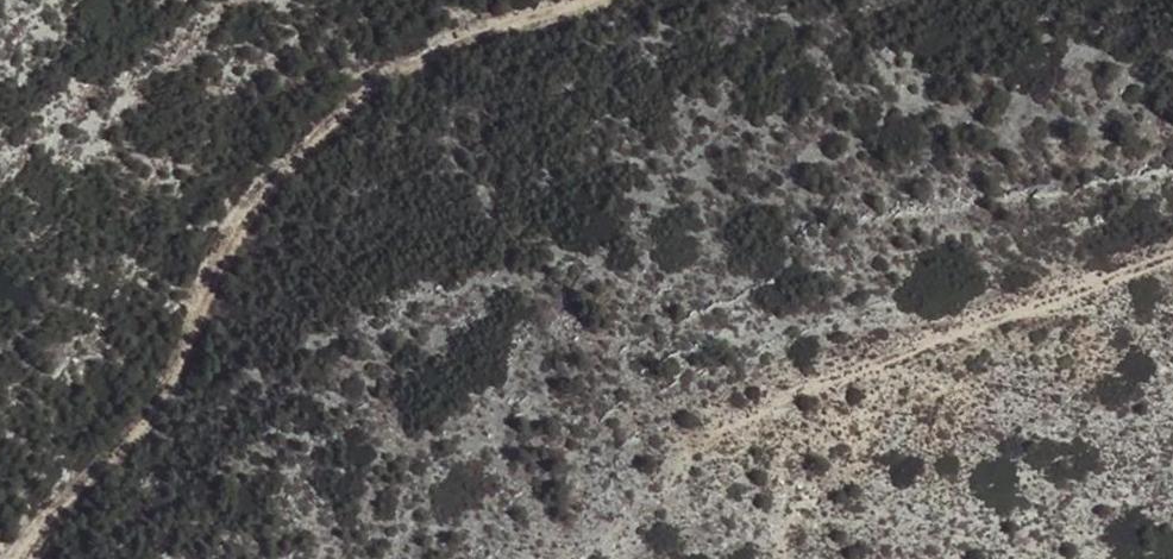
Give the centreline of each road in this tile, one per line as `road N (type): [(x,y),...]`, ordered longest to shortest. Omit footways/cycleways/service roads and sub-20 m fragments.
road 1 (track): [(537,0),(441,39),(354,93),(289,173),(173,399),(24,558)]
road 2 (track): [(1172,250),(852,359)]

